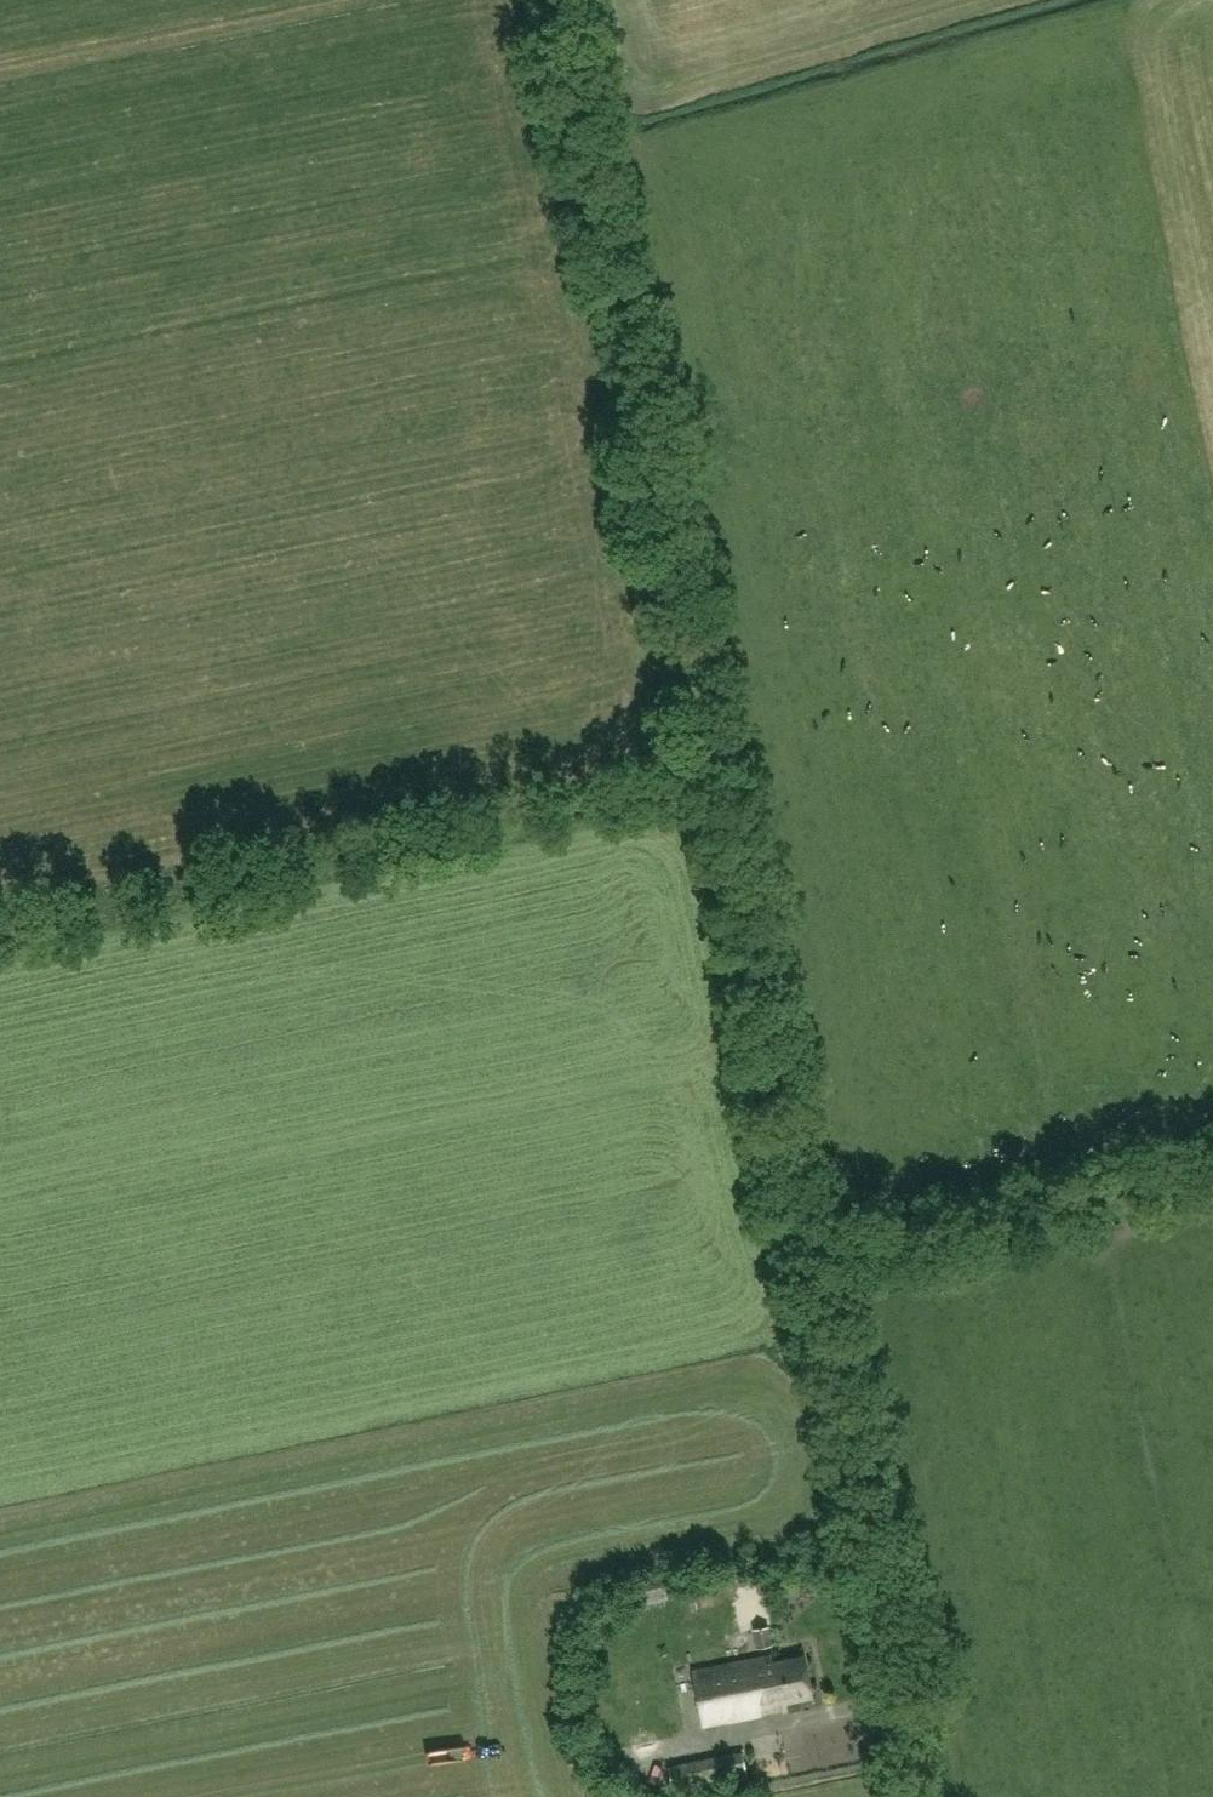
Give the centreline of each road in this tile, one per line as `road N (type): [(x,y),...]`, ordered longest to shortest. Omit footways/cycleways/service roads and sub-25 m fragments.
road 1 (track): [(1212,1170),(814,1255),(560,0)]
road 2 (track): [(902,1705),(814,1255)]

